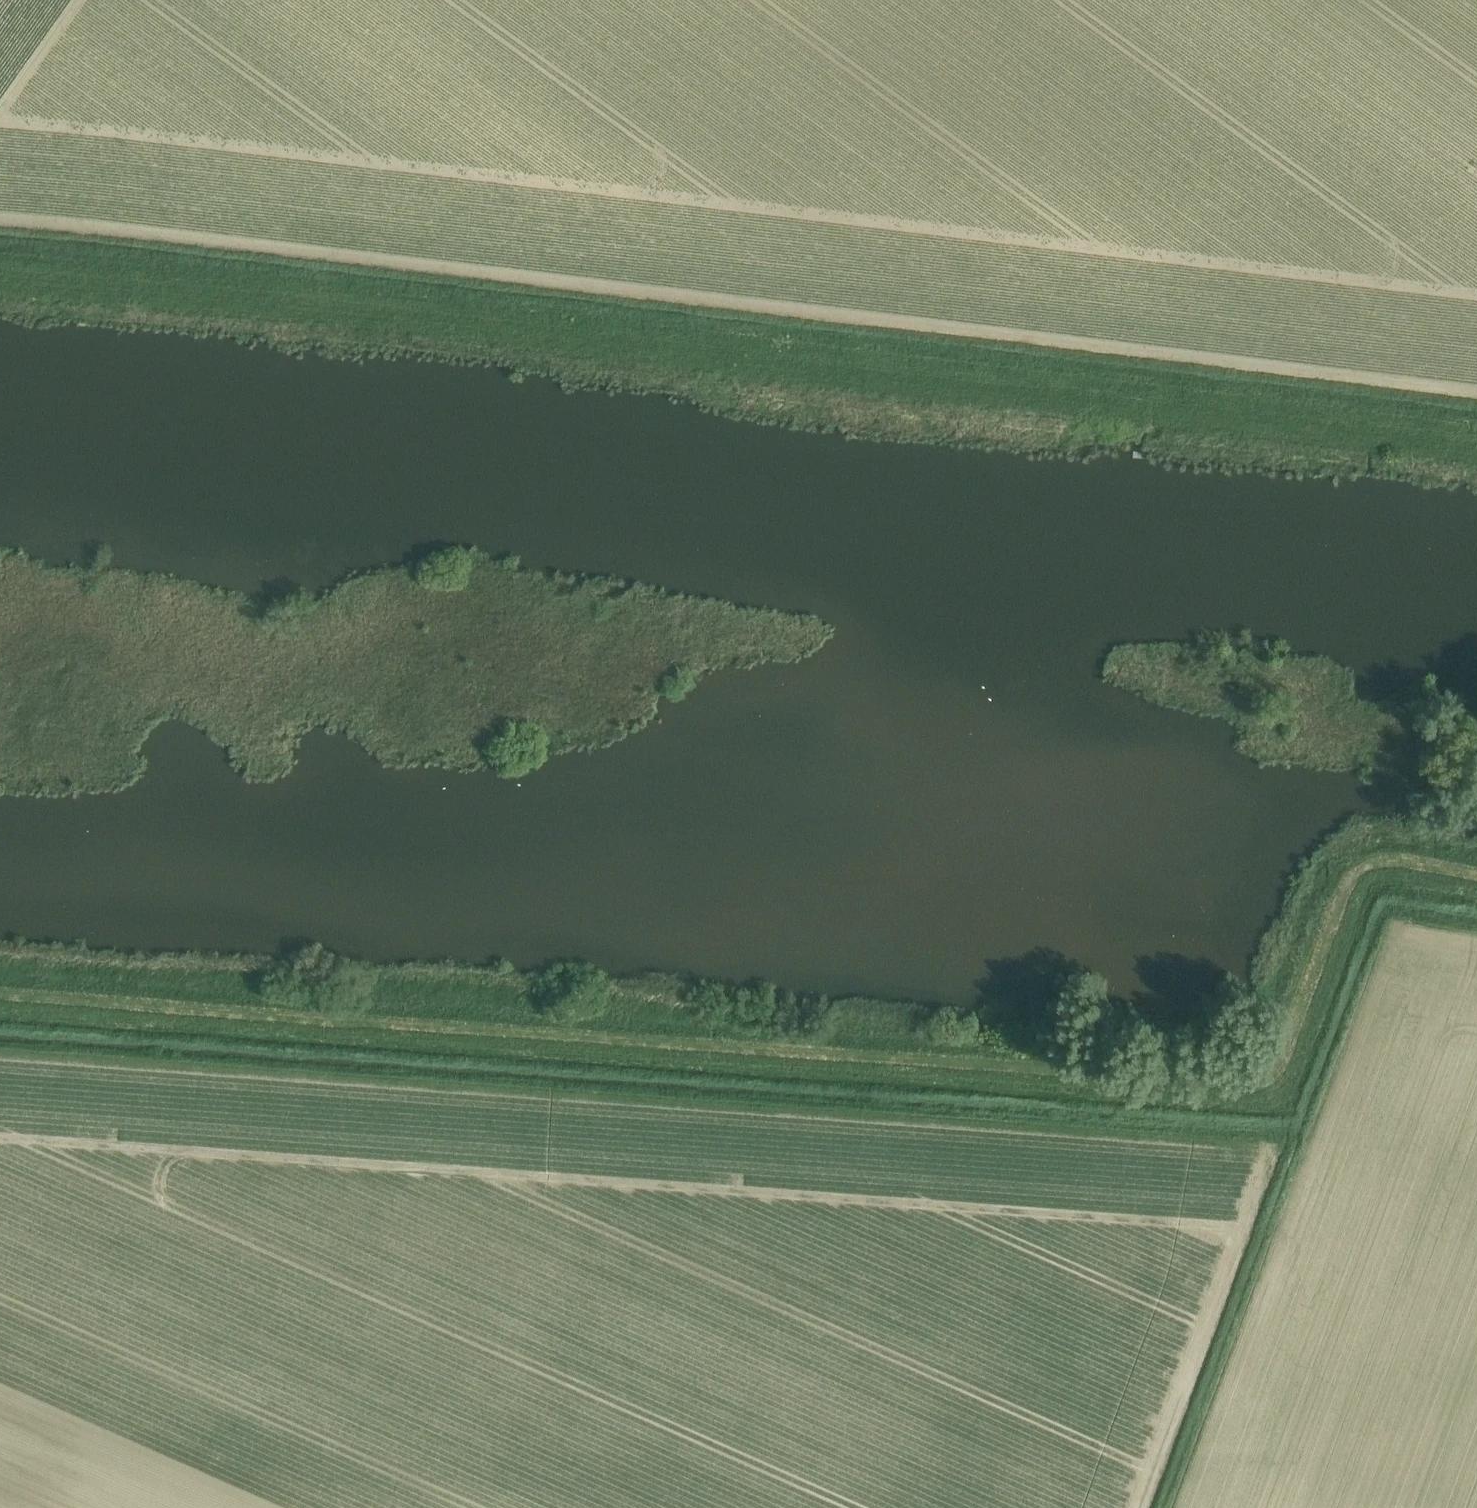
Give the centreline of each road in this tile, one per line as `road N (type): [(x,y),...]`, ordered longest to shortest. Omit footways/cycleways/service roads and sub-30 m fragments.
road 1 (track): [(1476,880),(1395,866),(1267,1093),(816,1086),(0,1043)]

